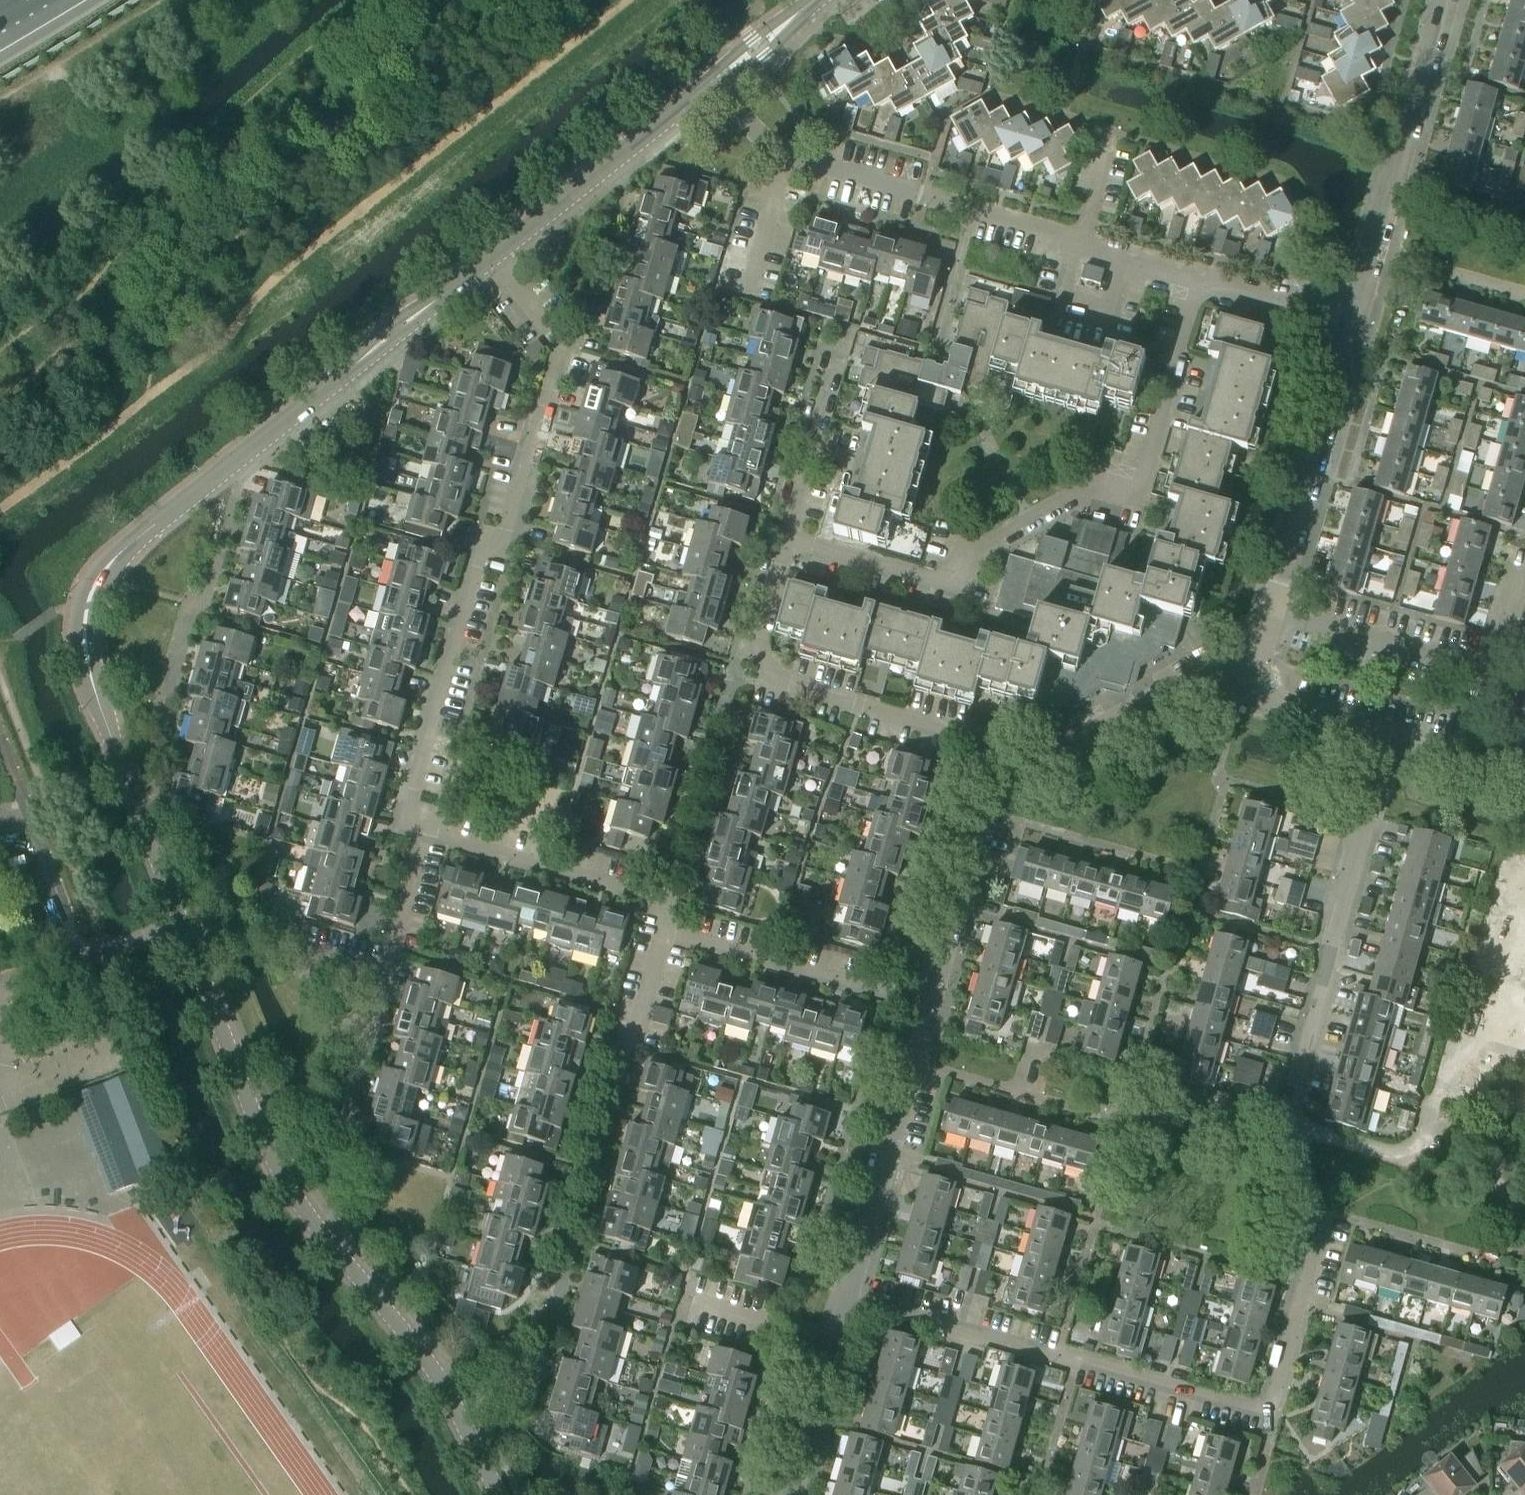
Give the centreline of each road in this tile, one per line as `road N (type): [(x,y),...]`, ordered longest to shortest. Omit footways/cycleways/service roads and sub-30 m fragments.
road 1 (tertiary): [(177,923),(84,648),(94,585),(134,542),(489,263)]
road 2 (residential): [(1287,1122),(1324,1233),(1280,1400),(1265,1413),(847,1298)]
road 3 (residential): [(430,829),(412,802),(476,558),(503,542),(558,348),(489,263)]
road 4 (residential): [(784,536),(964,586),(971,556),(1097,481),(1136,491),(1198,281)]
road 5 (residential): [(538,1371),(570,1248),(562,1229),(578,1170),(598,1159),(665,926)]
road 6 (residential): [(1198,281),(790,158)]
road 7 (residential): [(1287,1122),(1386,734)]
road 8 (residential): [(283,1176),(335,1145),(430,829)]
road 9 (tertiary): [(504,1494),(416,1347),(283,1176)]
road 10 (residential): [(1253,652),(1351,322)]
road 11 (residential): [(1351,322),(1444,0)]
road 12 (residential): [(1004,779),(984,747),(783,682),(769,674),(759,649)]
road 13 (track): [(105,950),(0,679)]
road 14 (tertiary): [(489,263),(713,82)]
road 15 (residential): [(1004,779),(1253,652)]
road 16 (residential): [(932,1000),(665,926)]
road 17 (tertiary): [(283,1176),(177,923)]
road 18 (residential): [(669,895),(430,829)]
road 19 (residential): [(847,1298),(913,1064)]
road 20 (residential): [(932,1000),(1004,779)]
road 21 (residential): [(784,536),(843,324)]
road 22 (residential): [(913,1064),(1121,1125)]
road 23 (residential): [(669,895),(726,693)]
road 24 (residential): [(785,1494),(847,1298)]
road 25 (residential): [(0,978),(177,923)]
road 26 (residential): [(1430,1114),(1423,1142),(1401,1156),(1287,1122)]
road 27 (residential): [(1386,734),(1284,705),(1260,680),(1253,652)]
road 28 (residential): [(1351,322),(1198,281)]
road 29 (residential): [(1524,774),(1386,734)]
road 30 (residential): [(752,296),(790,158)]
road 31 (tertiary): [(713,82),(815,0)]

